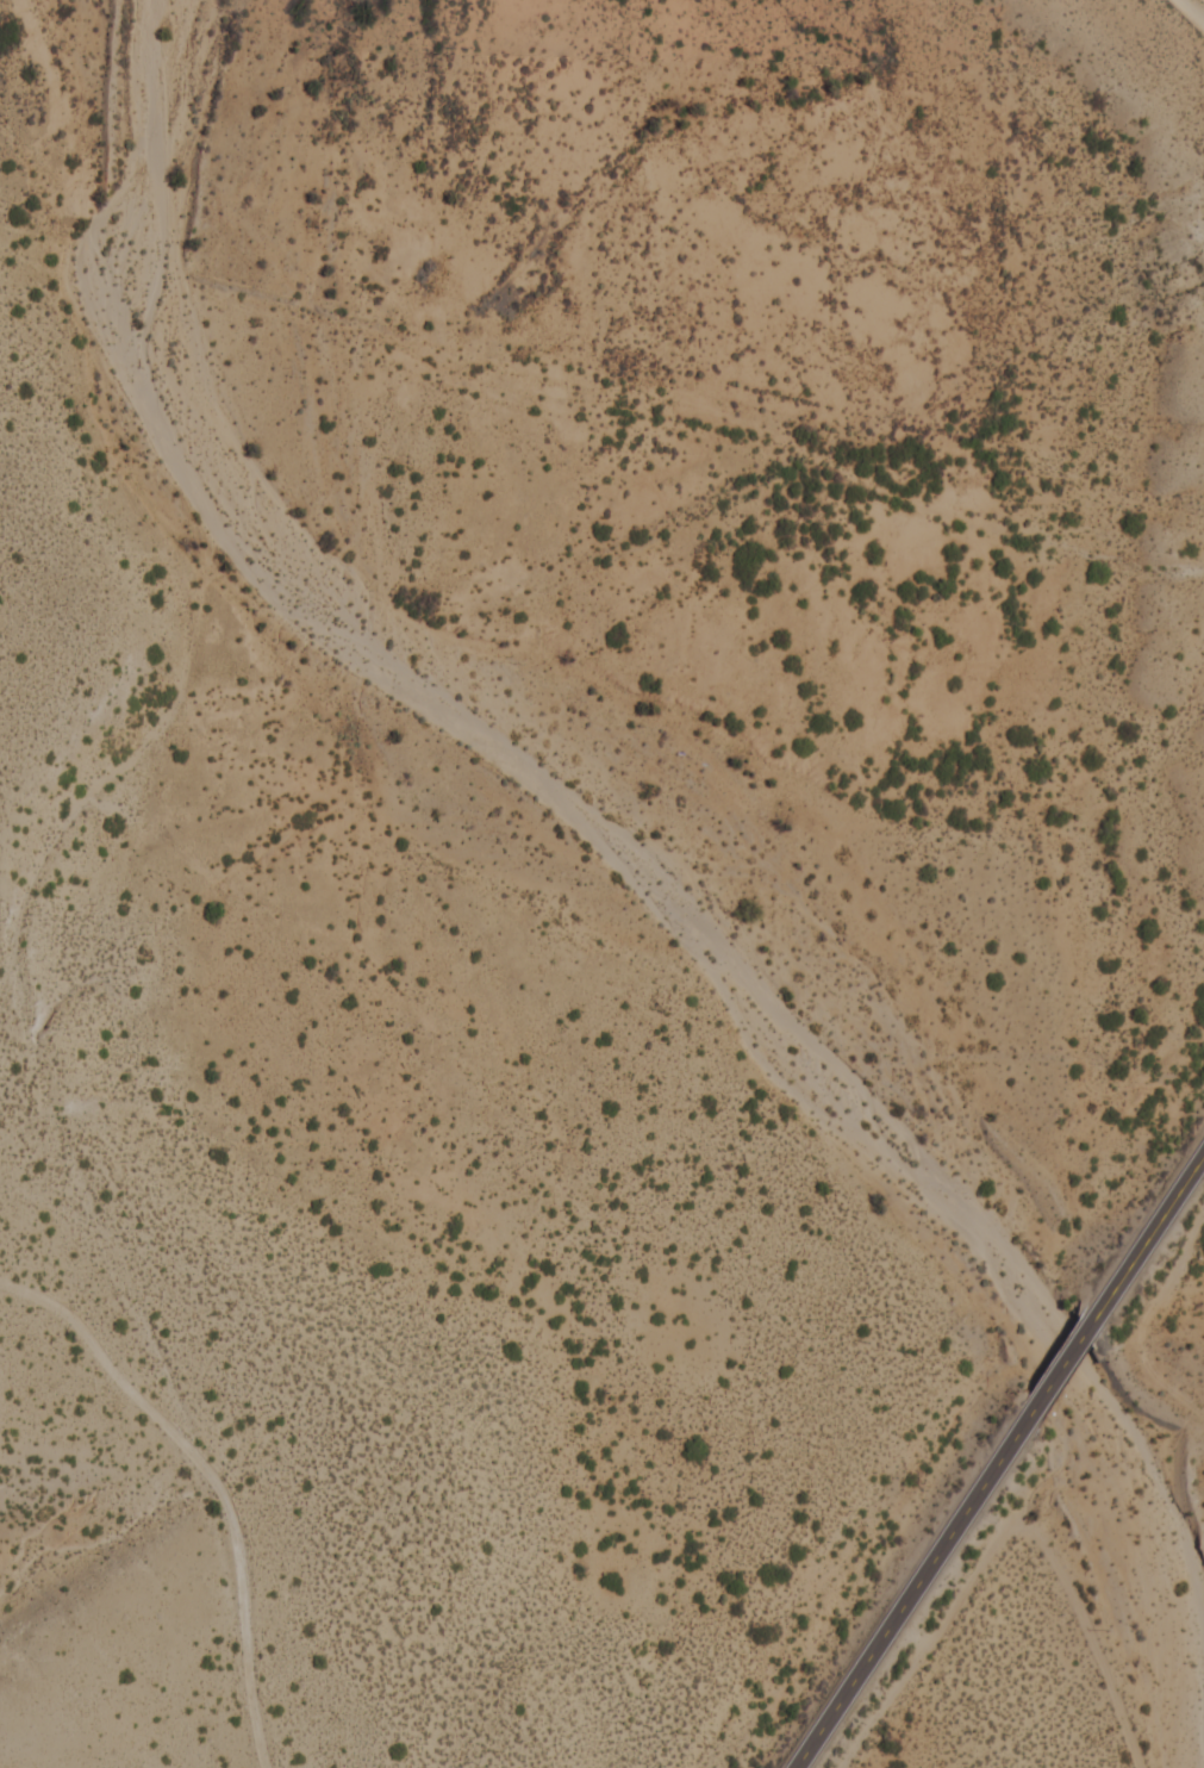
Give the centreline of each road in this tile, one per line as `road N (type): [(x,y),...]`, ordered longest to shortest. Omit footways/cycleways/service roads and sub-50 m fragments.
road 1 (secondary): [(1203,1155),(800,1767)]

